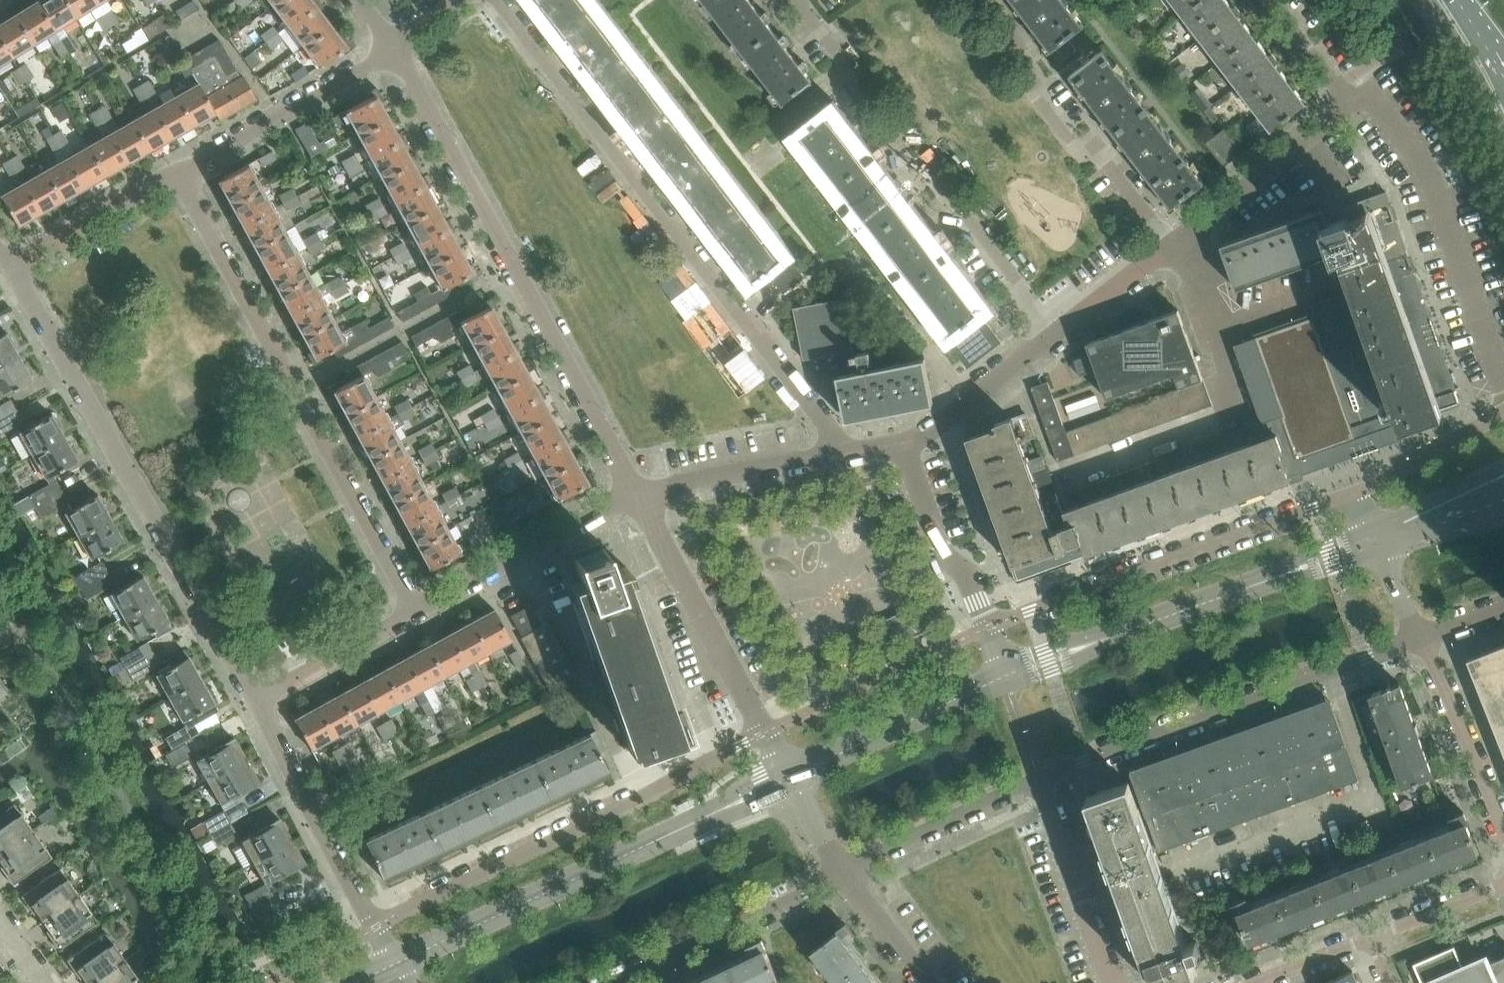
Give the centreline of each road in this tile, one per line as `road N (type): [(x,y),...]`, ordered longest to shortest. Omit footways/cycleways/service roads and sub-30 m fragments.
road 1 (residential): [(849,455),(500,0)]
road 2 (residential): [(642,498),(394,45)]
road 3 (residential): [(418,614),(179,174)]
road 4 (residential): [(254,704),(17,266)]
road 5 (residential): [(764,734),(376,929)]
road 6 (residential): [(1058,335),(787,0)]
road 7 (residential): [(1039,778),(1419,635)]
road 8 (residential): [(1355,495),(987,628)]
road 9 (tertiary): [(396,963),(728,807)]
road 10 (residential): [(1353,103),(1377,105),(1446,217),(1503,378)]
road 11 (residential): [(1171,249),(975,0)]
road 12 (residential): [(642,498),(764,734)]
road 13 (residential): [(612,982),(844,867)]
road 14 (residential): [(376,929),(254,704)]
road 15 (residential): [(418,614),(642,498)]
road 16 (residential): [(179,174),(394,45)]
road 17 (tertiary): [(788,778),(1004,677)]
road 18 (residential): [(1171,249),(1353,103)]
road 19 (residential): [(1503,842),(1419,635)]
road 20 (residential): [(1111,982),(1039,778)]
road 21 (residential): [(844,867),(1039,778)]
road 22 (residential): [(642,498),(849,455)]
road 23 (tertiary): [(1098,642),(1286,574)]
road 24 (residential): [(987,628),(923,443)]
road 25 (residential): [(254,704),(418,614)]
road 26 (residential): [(17,266),(179,174)]
road 27 (residential): [(1238,413),(1212,329),(1171,249)]
road 28 (residential): [(923,443),(1058,335)]
road 29 (residential): [(1503,413),(1355,495)]
road 30 (residential): [(928,982),(844,867)]
road 31 (residential): [(1058,335),(1171,249)]
road 32 (residential): [(1374,935),(1503,885)]
road 33 (residential): [(1250,982),(1374,935)]
road 34 (tertiary): [(1503,493),(1381,541)]
road 35 (residential): [(1353,103),(1274,0)]

